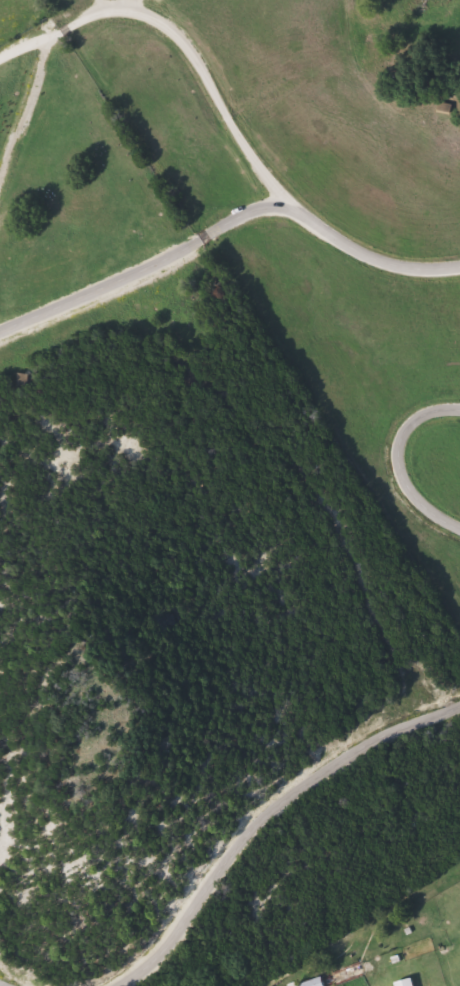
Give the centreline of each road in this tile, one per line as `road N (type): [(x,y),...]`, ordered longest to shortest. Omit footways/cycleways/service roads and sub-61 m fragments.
road 1 (residential): [(0,61),(98,4),(144,7),(199,47),(226,120),(324,231),(423,274),(459,271)]
road 2 (residential): [(102,985),(140,964),(196,905),(291,777),(346,740),(459,697)]
road 3 (residential): [(459,527),(417,501),(395,448),(420,418),(459,408)]
road 4 (residential): [(0,175),(55,29)]

